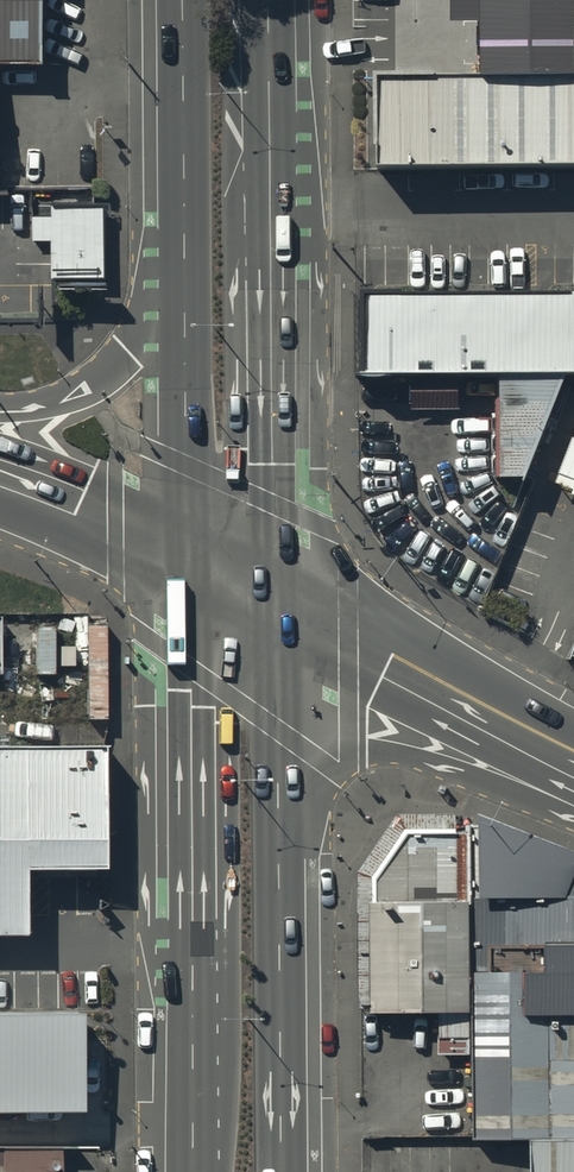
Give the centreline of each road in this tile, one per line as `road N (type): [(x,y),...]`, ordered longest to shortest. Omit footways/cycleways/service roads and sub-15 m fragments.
road 1 (primary): [(189,1171),(182,560)]
road 2 (primary): [(268,0),(278,601)]
road 3 (primary): [(278,601),(281,1171)]
road 4 (primary): [(182,560),(183,221)]
road 5 (tertiary): [(573,752),(278,601)]
road 6 (primary): [(0,409),(64,399),(131,352),(183,221)]
road 7 (primary): [(183,221),(180,0)]
road 8 (tertiary): [(0,486),(182,560)]

